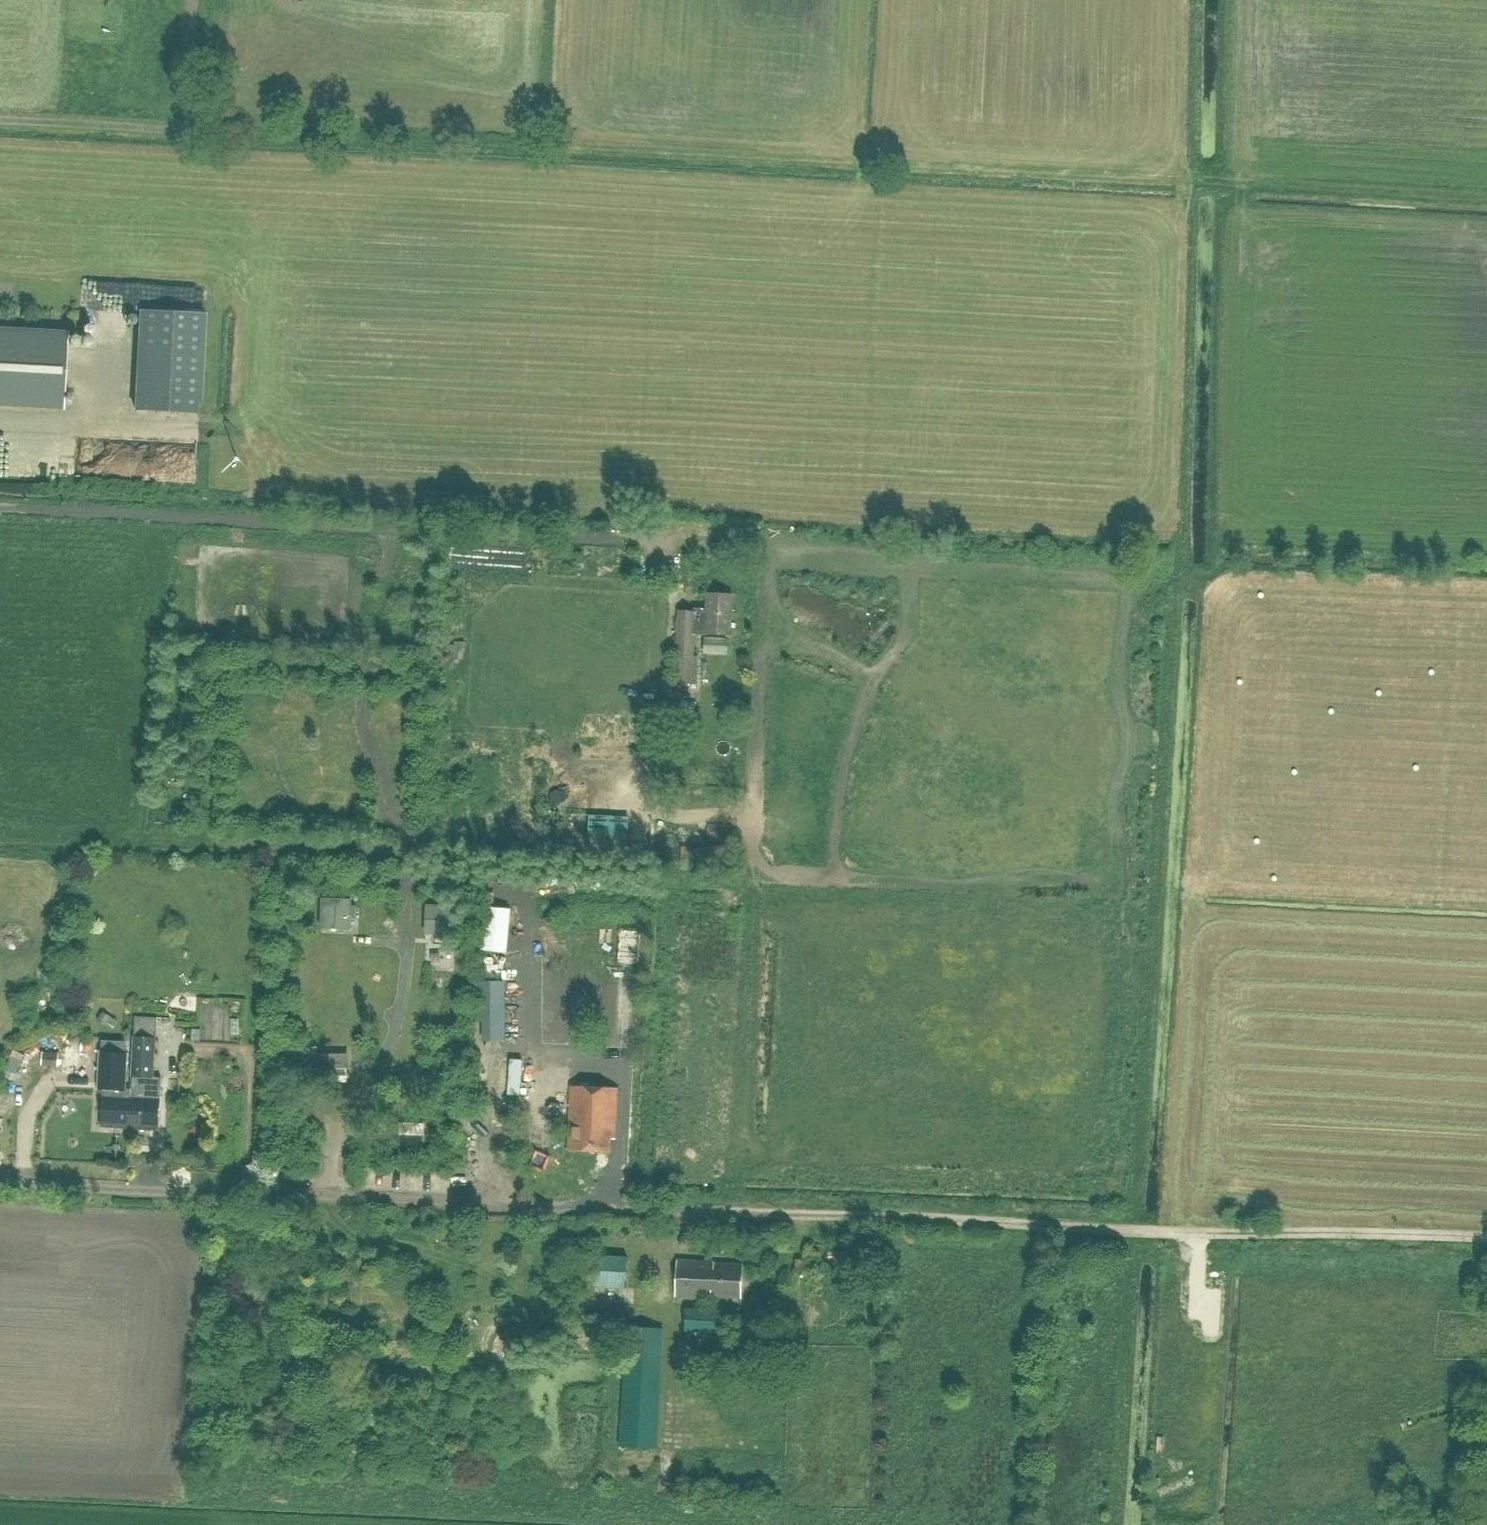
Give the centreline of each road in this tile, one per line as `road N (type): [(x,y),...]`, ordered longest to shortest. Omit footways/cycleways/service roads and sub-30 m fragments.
road 1 (track): [(1486,568),(739,523),(674,542),(0,510)]
road 2 (track): [(0,120),(1486,197)]
road 3 (track): [(0,1179),(1152,1231),(1486,1238)]

